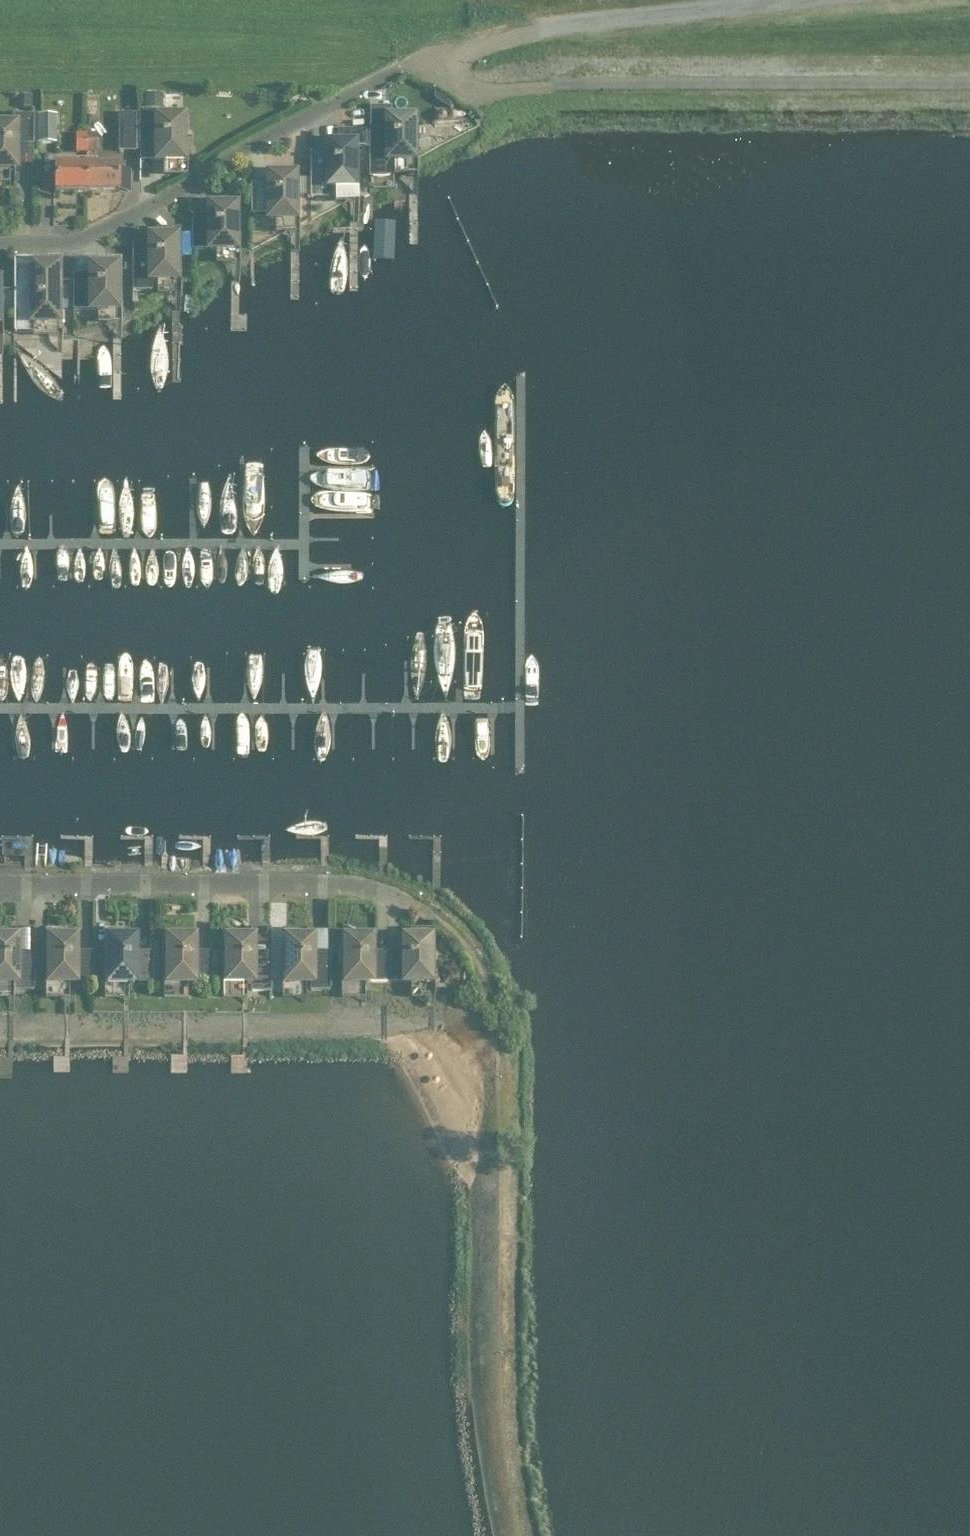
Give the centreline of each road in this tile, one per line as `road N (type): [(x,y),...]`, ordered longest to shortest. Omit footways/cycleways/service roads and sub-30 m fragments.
road 1 (unclassified): [(969,83),(545,83),(474,91),(446,58),(564,24),(787,0)]
road 2 (residential): [(0,881),(339,880),(389,890),(438,920)]
road 3 (residential): [(0,239),(81,236),(376,77)]

